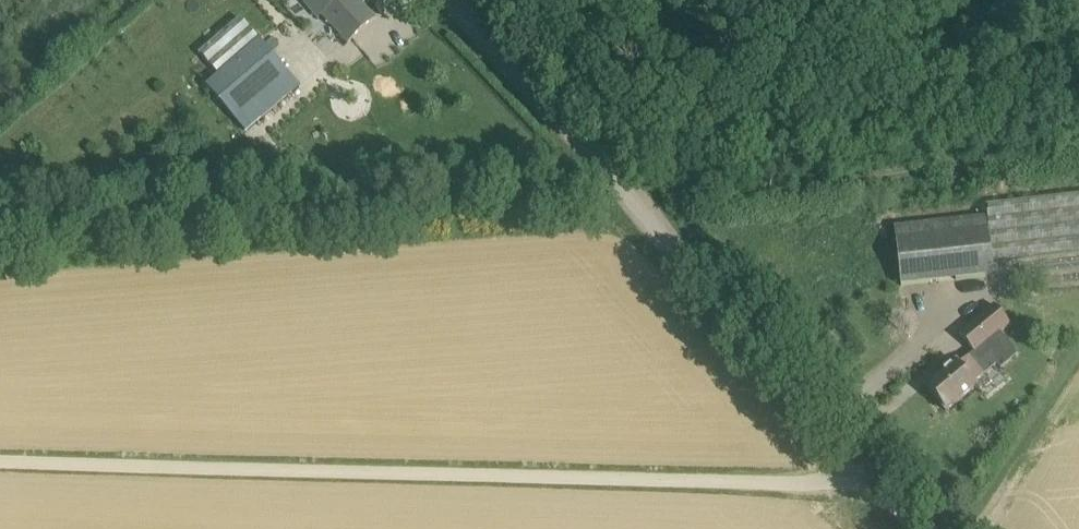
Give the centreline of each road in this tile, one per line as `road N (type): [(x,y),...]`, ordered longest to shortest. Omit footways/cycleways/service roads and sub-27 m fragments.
road 1 (unclassified): [(0,459),(810,482),(870,469)]
road 2 (unclassified): [(870,469),(454,0)]

